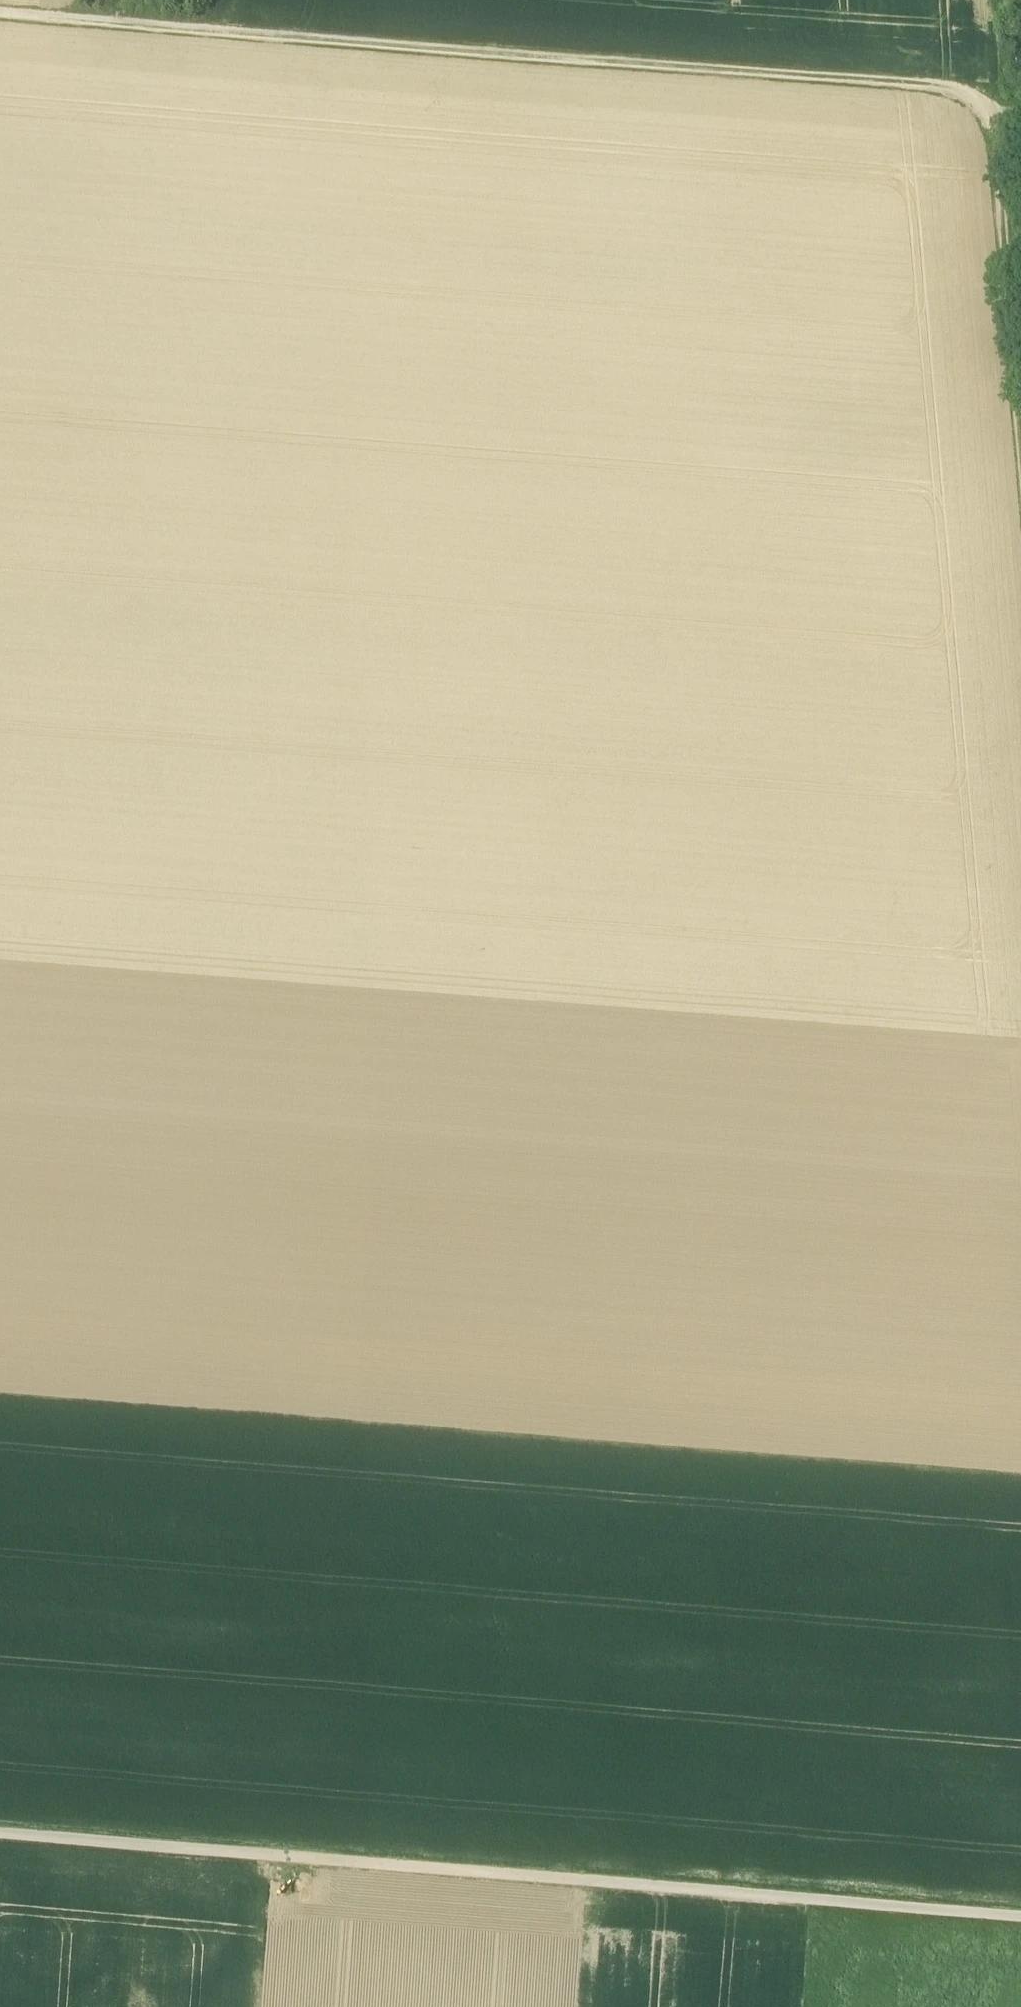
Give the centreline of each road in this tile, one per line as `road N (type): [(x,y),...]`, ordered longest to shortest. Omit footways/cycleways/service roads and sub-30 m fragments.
road 1 (track): [(1020,406),(1001,114),(993,98),(974,90),(0,11)]
road 2 (track): [(1020,1918),(0,1834)]

